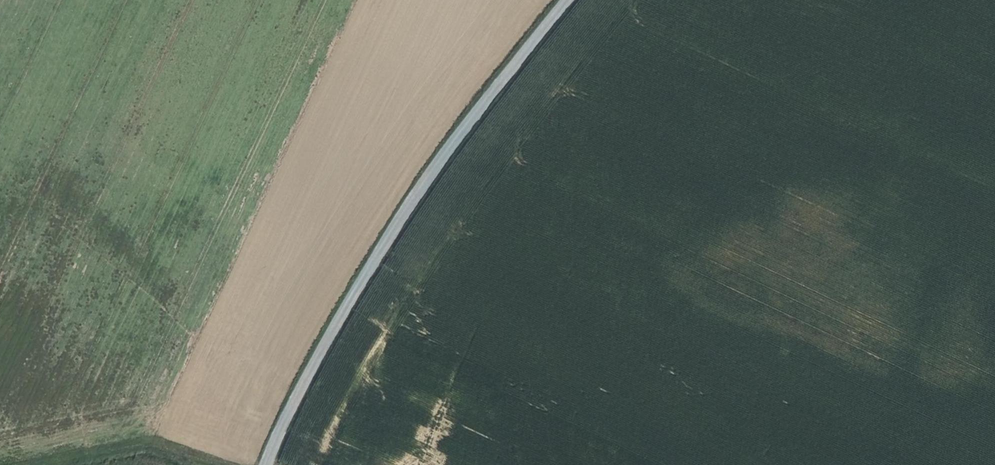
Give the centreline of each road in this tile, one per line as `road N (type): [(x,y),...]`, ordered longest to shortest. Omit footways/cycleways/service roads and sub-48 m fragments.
road 1 (track): [(268,464),(294,400),(377,251),(564,0)]

